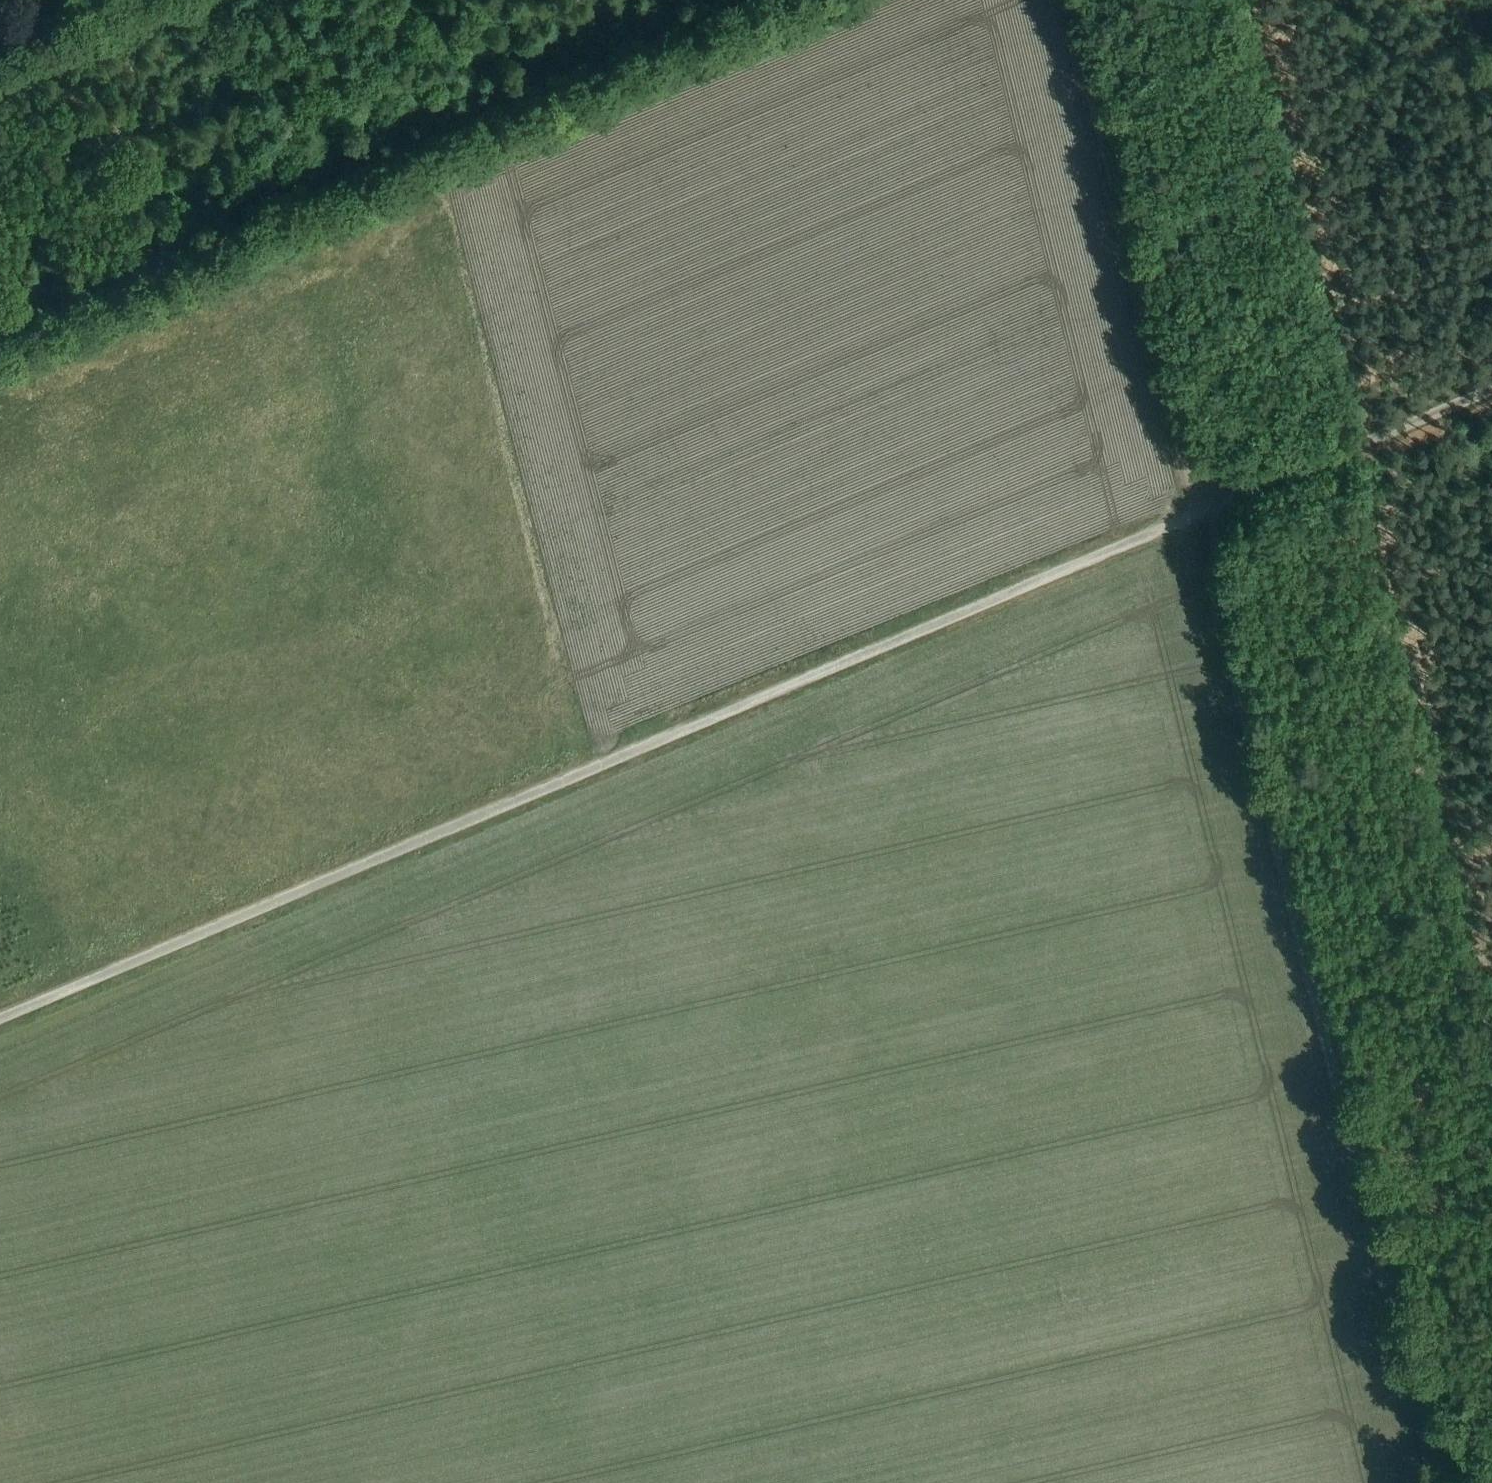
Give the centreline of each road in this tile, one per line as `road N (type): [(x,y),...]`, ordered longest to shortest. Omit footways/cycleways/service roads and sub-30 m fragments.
road 1 (track): [(1432,1482),(1068,0)]

